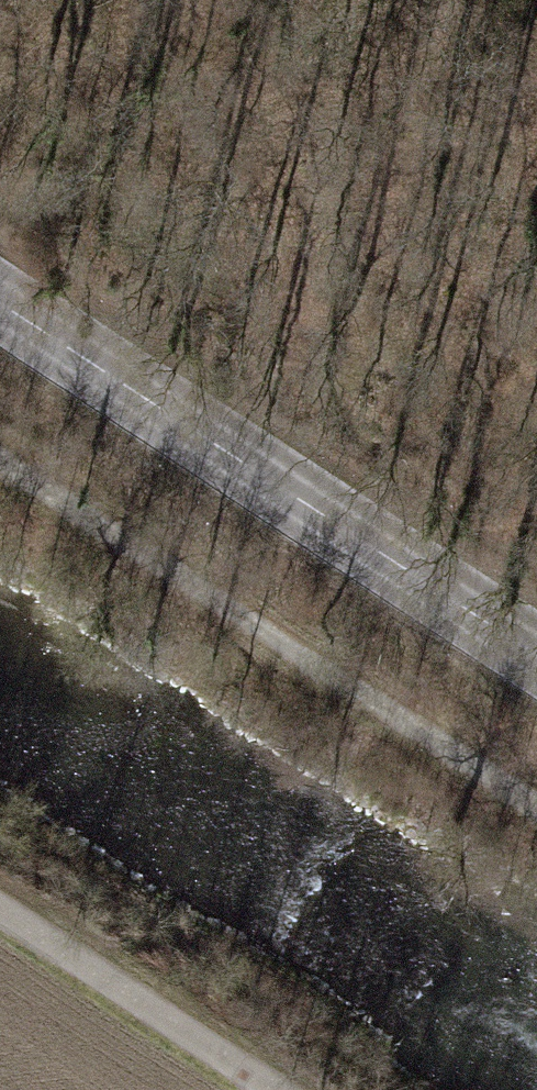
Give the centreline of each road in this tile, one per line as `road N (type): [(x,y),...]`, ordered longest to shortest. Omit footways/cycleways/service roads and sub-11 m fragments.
road 1 (tertiary): [(0,297),(536,653)]
road 2 (track): [(536,813),(0,466)]
road 3 (track): [(0,912),(271,1089)]

